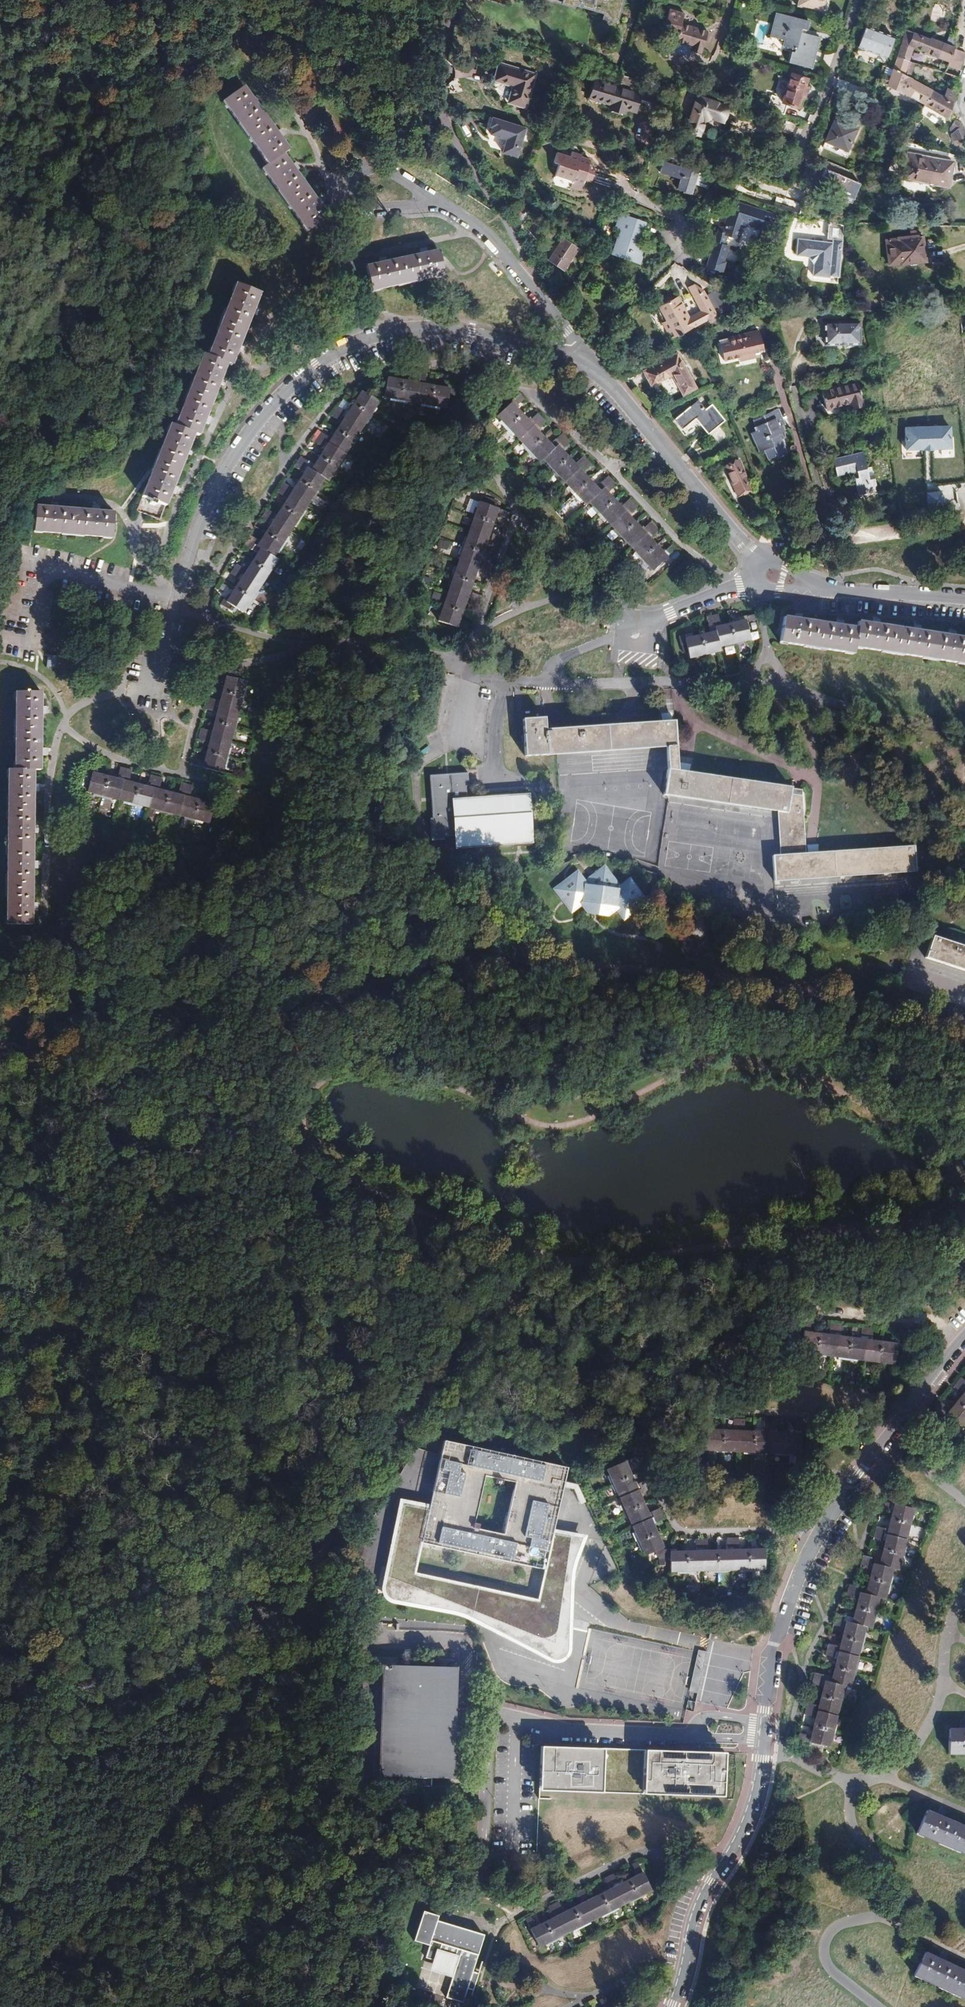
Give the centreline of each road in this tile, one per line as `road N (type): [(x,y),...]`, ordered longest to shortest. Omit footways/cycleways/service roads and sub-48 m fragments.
road 1 (track): [(964,1219),(559,1263),(371,1463),(175,1816),(96,1915),(0,1991)]
road 2 (track): [(964,1033),(844,998),(496,960),(447,963),(217,1025),(0,1047)]
road 3 (track): [(181,776),(212,661),(211,595),(236,540),(323,411),(380,370),(432,366),(531,395),(688,548),(741,587)]
road 4 (track): [(964,723),(749,685),(503,683),(372,636),(309,647),(174,609)]
road 5 (track): [(309,1137),(302,1112),(321,1079),(338,1072),(471,1098),(542,1127),(576,1123),(699,1065),(730,1062),(812,1078),(964,1184)]
road 6 (track): [(193,730),(166,714),(156,686),(87,701),(57,732),(47,772),(40,919),(51,1018),(76,1036),(205,1071),(252,1129),(309,1137)]
road 7 (residential): [(590,364),(418,329),(372,334),(316,364),(266,410),(207,507),(156,686)]
road 8 (residential): [(964,1338),(831,1511),(790,1604),(765,1723)]
road 9 (track): [(324,1550),(0,1686)]
road 10 (track): [(0,1223),(309,1137)]
road 11 (track): [(130,0),(210,21),(262,51),(388,171)]
road 12 (residential): [(694,222),(726,174),(788,159),(805,142),(856,0)]
road 13 (track): [(0,191),(78,227),(98,268),(89,309),(43,359),(0,388)]
road 14 (track): [(559,1263),(344,1179),(309,1137)]
road 15 (residential): [(763,1742),(756,1797),(699,1909),(674,2006)]
road 16 (residential): [(487,1742),(483,1849),(512,1859),(518,1722)]
road 17 (residential): [(758,556),(590,364)]
road 18 (track): [(495,1929),(643,1851),(728,1861)]
road 19 (track): [(178,595),(141,568),(120,513),(107,501),(0,484)]
road 20 (residential): [(745,585),(561,658),(552,684)]
road 21 (residential): [(590,364),(491,237),(441,204)]
road 22 (track): [(700,1412),(848,1417),(889,1435)]
road 23 (track): [(62,722),(119,761),(237,791)]
road 24 (unclassified): [(694,1736),(570,1733),(518,1722)]
road 25 (track): [(801,1310),(945,1330),(960,1342)]
road 26 (track): [(421,1211),(455,1366)]
road 27 (track): [(309,647),(260,660),(163,659)]
road 28 (residential): [(441,204),(388,171),(361,172),(342,187),(339,200),(350,211)]
road 29 (unclassified): [(463,1712),(460,1660),(438,1643),(382,1643)]
road 30 (residential): [(964,602),(831,591)]
road 31 (track): [(0,1899),(82,1881),(120,1884)]

